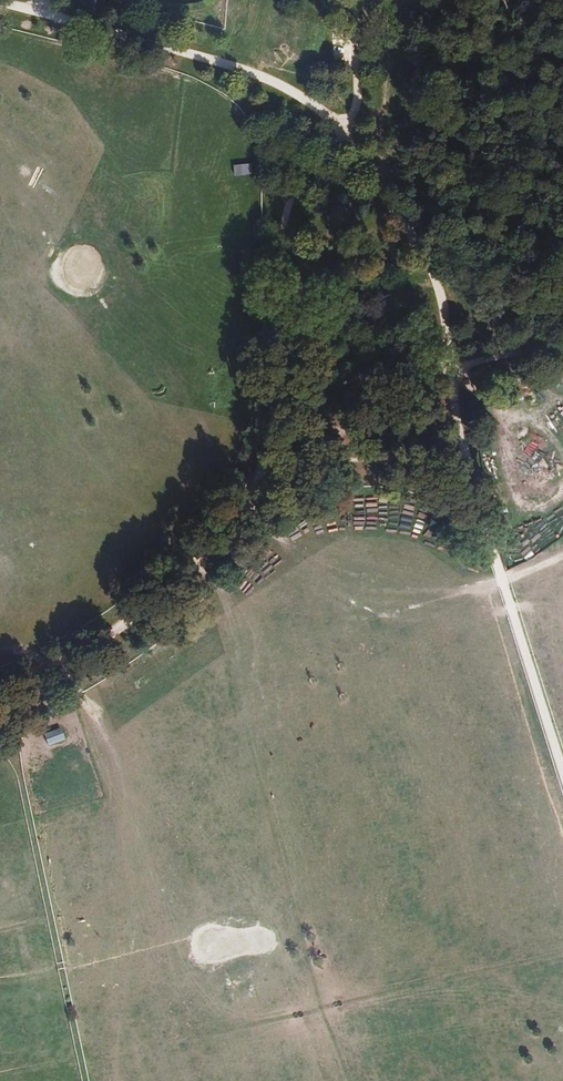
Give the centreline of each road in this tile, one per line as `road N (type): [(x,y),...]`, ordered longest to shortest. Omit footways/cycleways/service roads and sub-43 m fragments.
road 1 (track): [(456,363),(423,252),(345,128),(318,106),(236,67),(0,2)]
road 2 (track): [(0,691),(108,640),(298,461),(456,363)]
road 3 (track): [(229,525),(263,471),(283,231),(345,128),(360,0)]
road 4 (track): [(562,765),(463,421),(456,363)]

